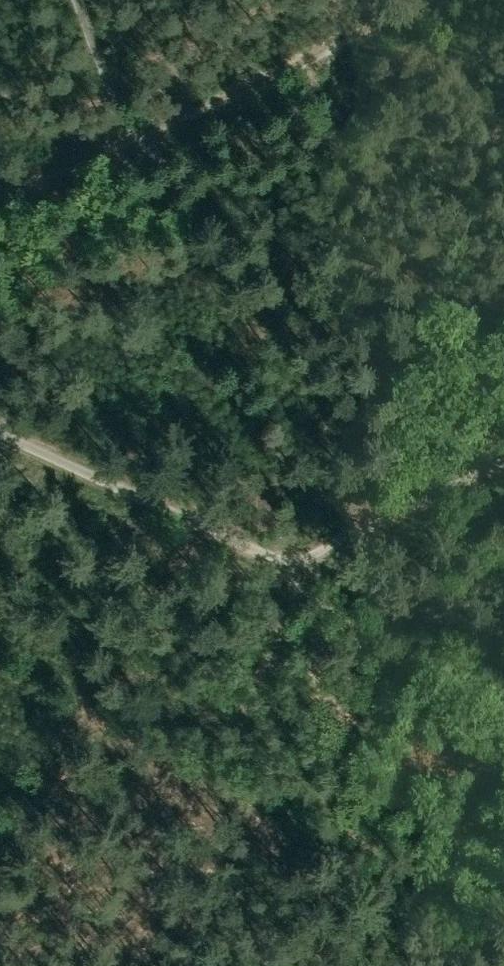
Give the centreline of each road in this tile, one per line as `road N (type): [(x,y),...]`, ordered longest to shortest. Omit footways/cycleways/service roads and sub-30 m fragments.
road 1 (track): [(78,0),(131,138),(238,256),(328,293),(503,301)]
road 2 (track): [(262,566),(503,697)]
road 3 (track): [(503,466),(273,571)]

